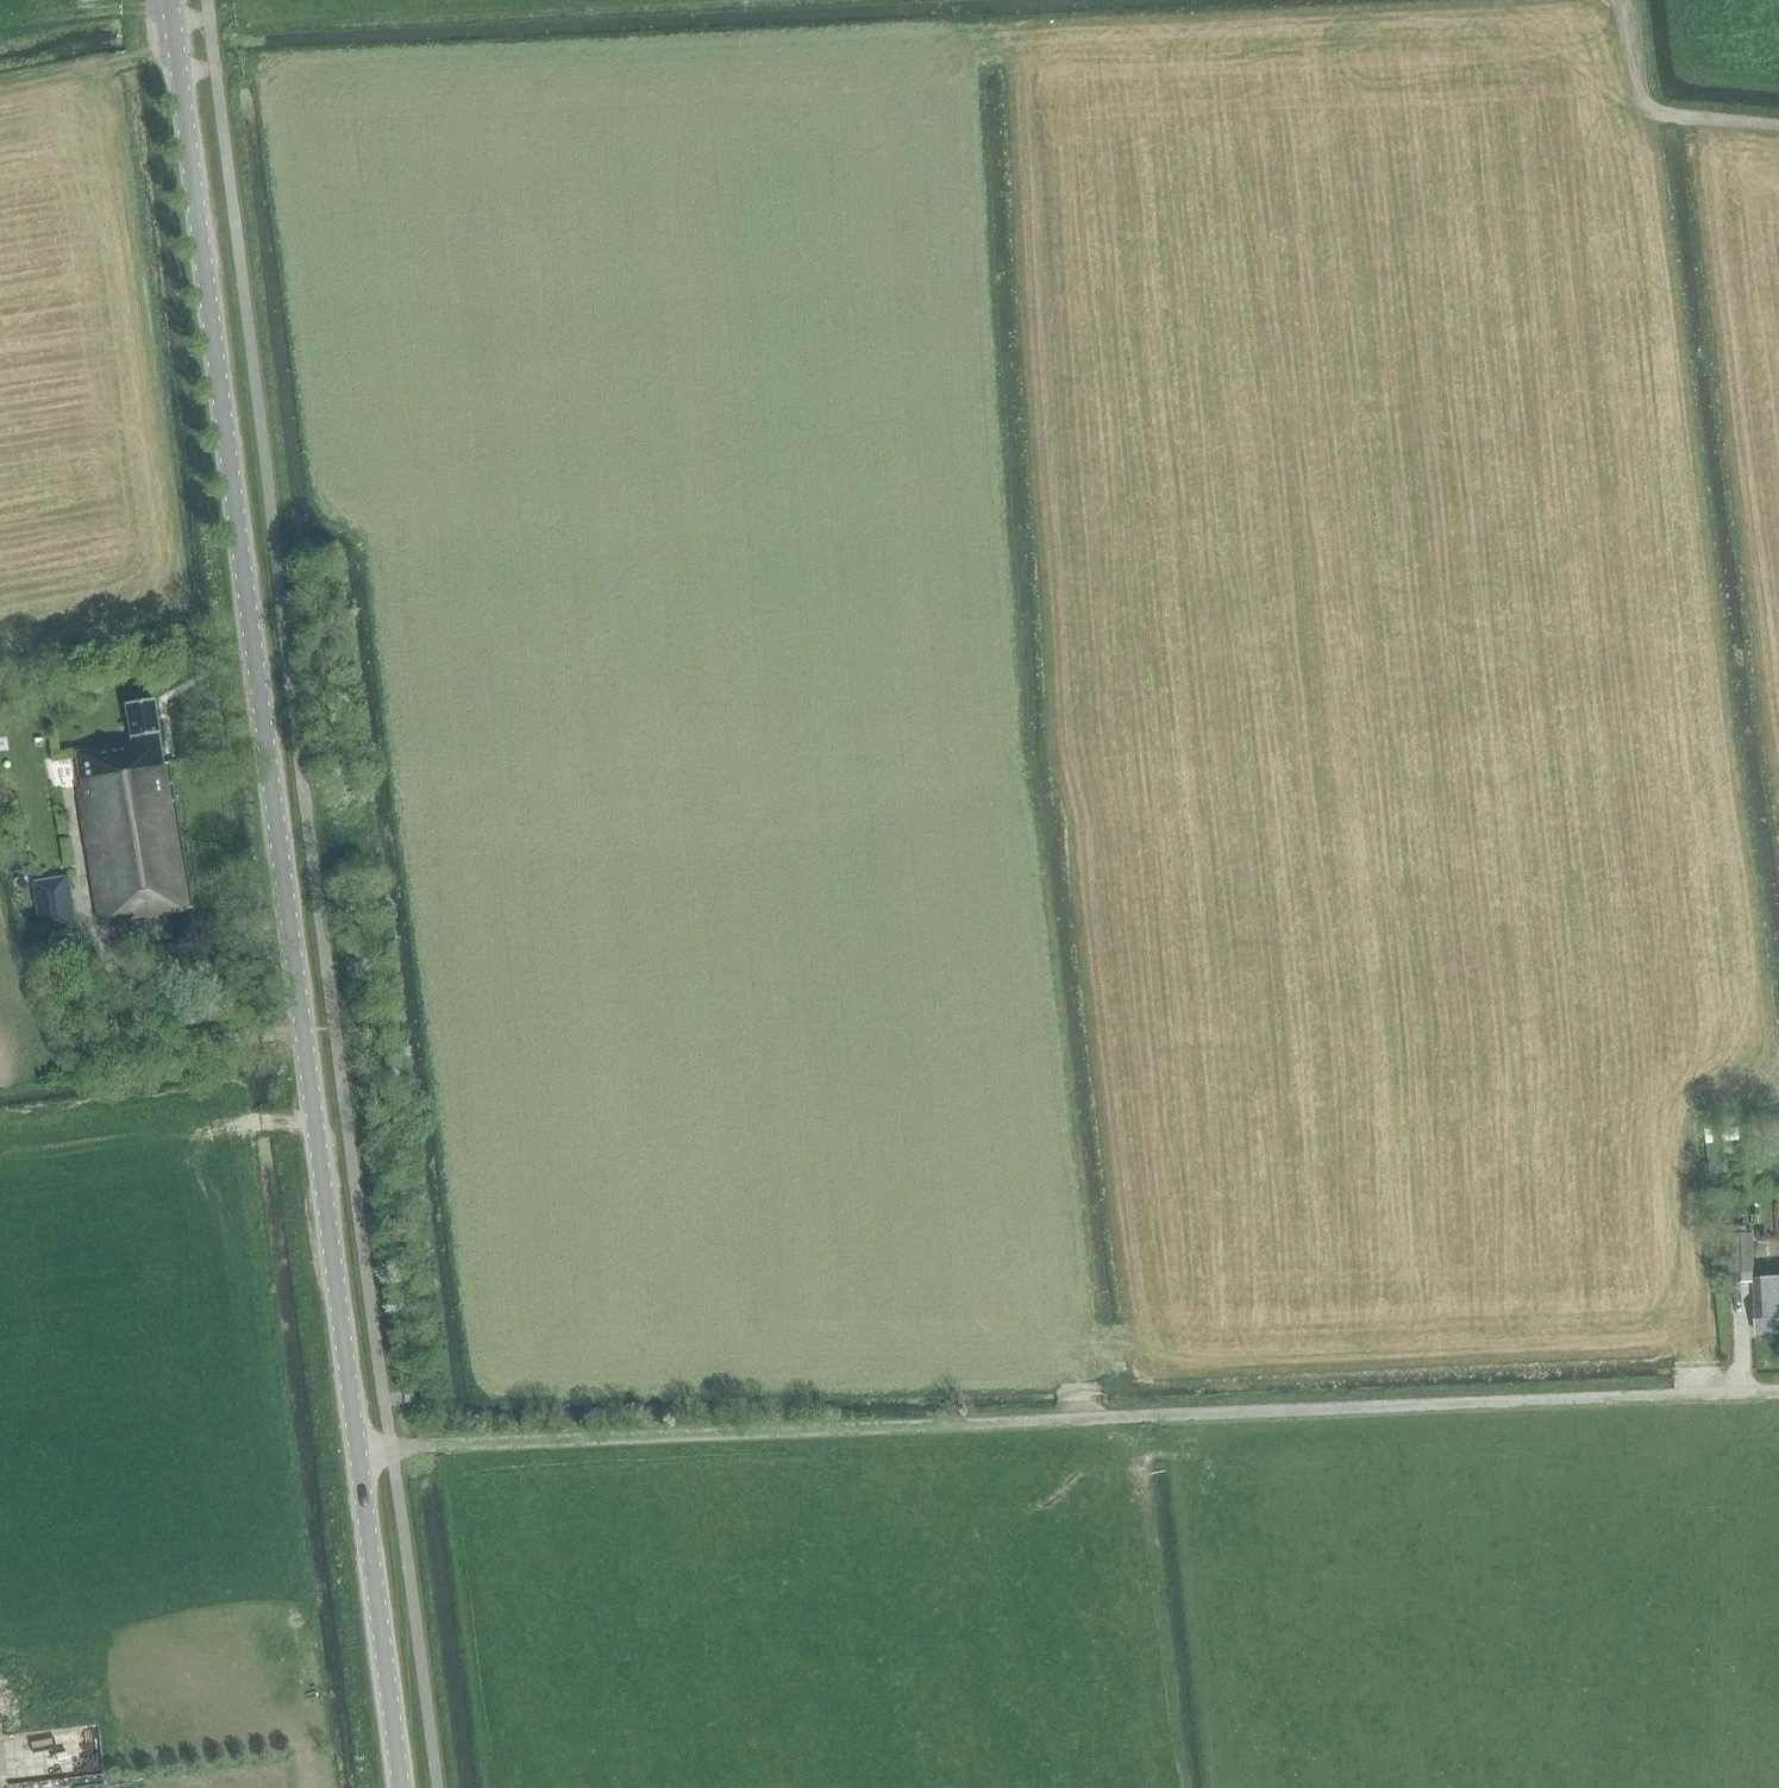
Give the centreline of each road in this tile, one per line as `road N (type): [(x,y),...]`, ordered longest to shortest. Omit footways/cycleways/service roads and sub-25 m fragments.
road 1 (unclassified): [(400,1787),(169,0)]

